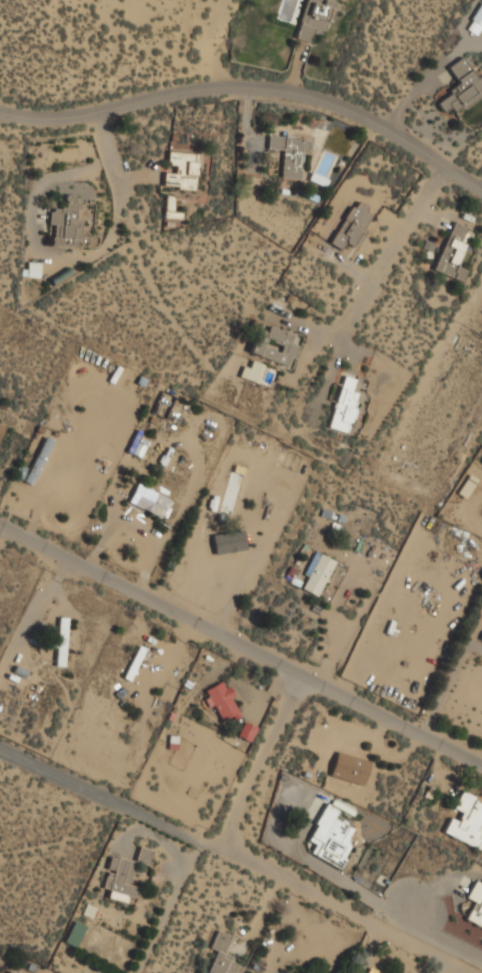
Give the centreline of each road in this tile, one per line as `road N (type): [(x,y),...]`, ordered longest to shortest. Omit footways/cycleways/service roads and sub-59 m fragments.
road 1 (residential): [(0,523),(481,758)]
road 2 (residential): [(0,108),(23,119),(194,85),(252,84),(327,96),(442,160)]
road 3 (residential): [(472,972),(214,846)]
road 4 (residential): [(0,741),(214,846)]
road 5 (residential): [(442,160),(332,338)]
road 6 (residential): [(297,669),(214,846)]

